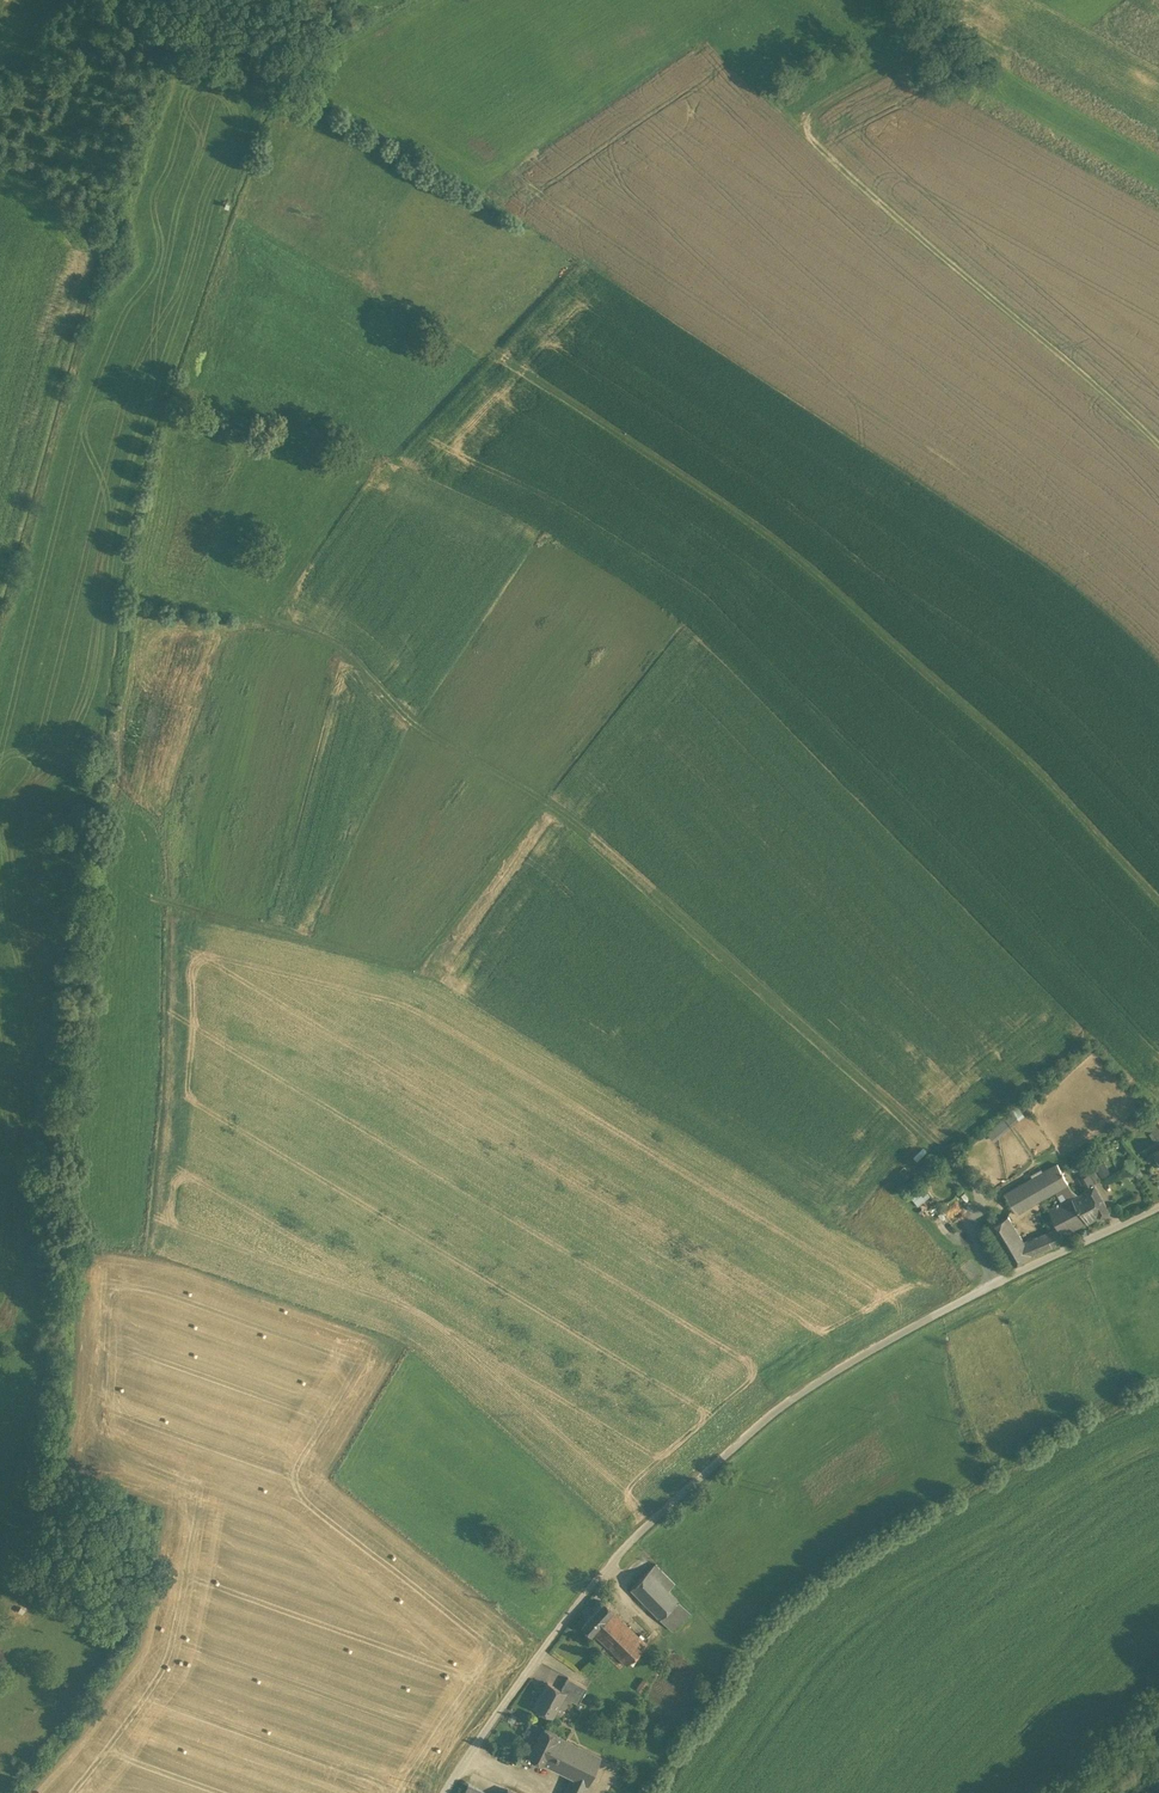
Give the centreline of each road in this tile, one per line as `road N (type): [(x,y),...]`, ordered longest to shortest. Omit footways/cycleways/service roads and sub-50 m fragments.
road 1 (unclassified): [(1158,1208),(877,1346),(775,1411),(632,1538),(444,1792)]
road 2 (track): [(984,1206),(973,1180),(932,1140),(578,822),(423,731),(336,645),(264,623)]
road 3 (track): [(1158,897),(1042,769),(802,556),(492,347)]
road 4 (track): [(1158,443),(809,134),(815,111),(928,40),(942,23),(931,0)]

